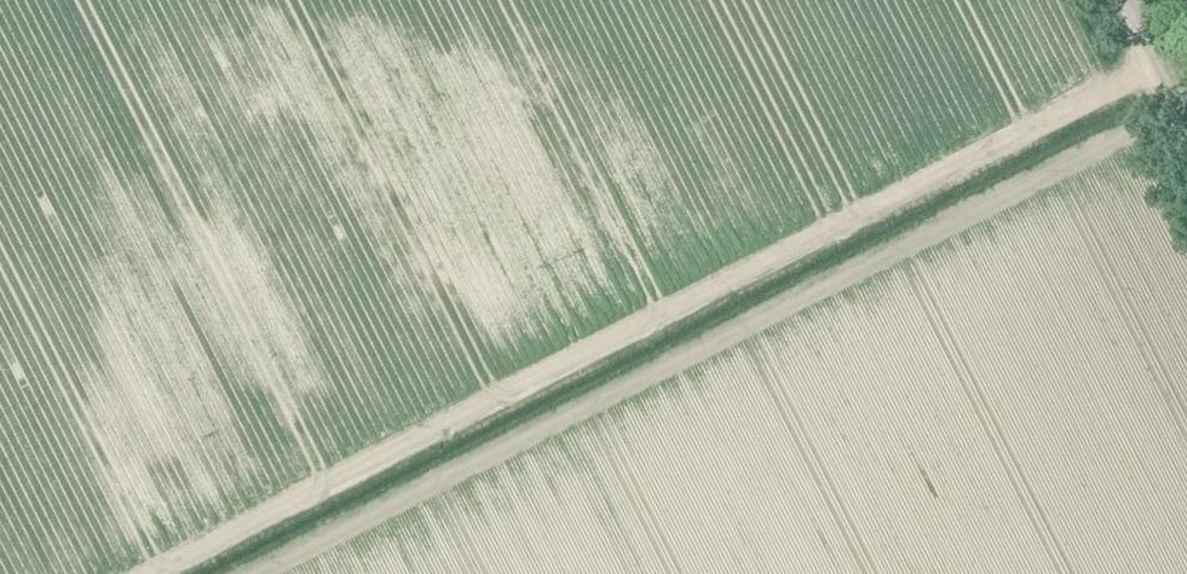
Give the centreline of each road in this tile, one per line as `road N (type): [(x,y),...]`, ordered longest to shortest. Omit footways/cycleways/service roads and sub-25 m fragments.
road 1 (unclassified): [(1186,122),(1126,0)]

